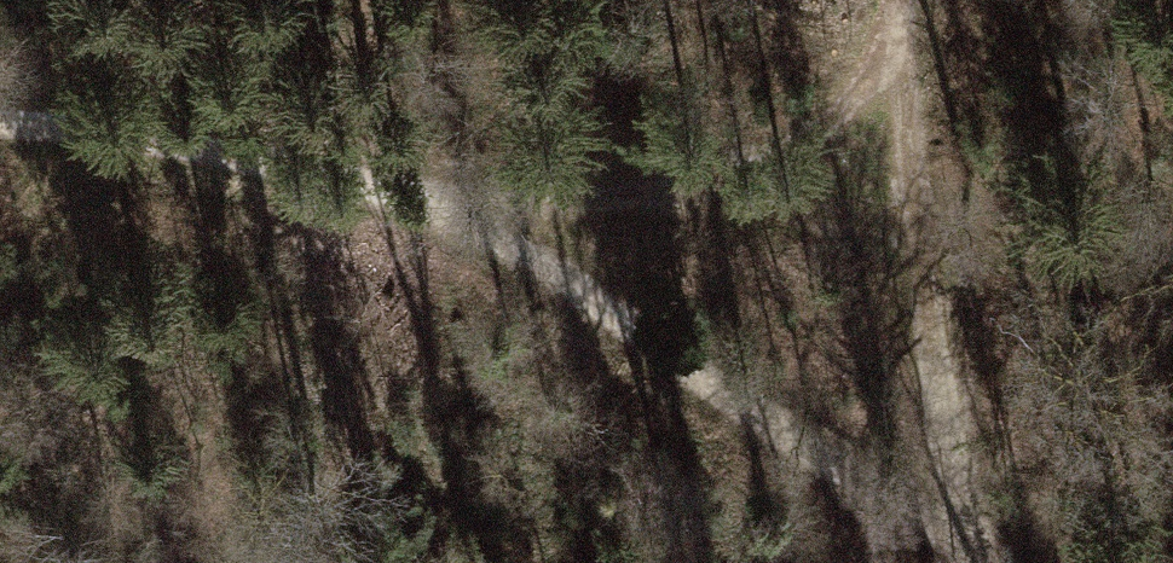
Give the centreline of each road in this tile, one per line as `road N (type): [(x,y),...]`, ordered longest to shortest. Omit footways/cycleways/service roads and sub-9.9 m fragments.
road 1 (track): [(460,212),(991,562)]
road 2 (track): [(972,550),(944,422),(901,22)]
road 3 (track): [(460,212),(688,186),(786,153),(871,72),(901,22),(901,0)]
road 4 (track): [(688,186),(919,233),(1172,264)]
road 5 (track): [(0,118),(277,155),(460,212)]

